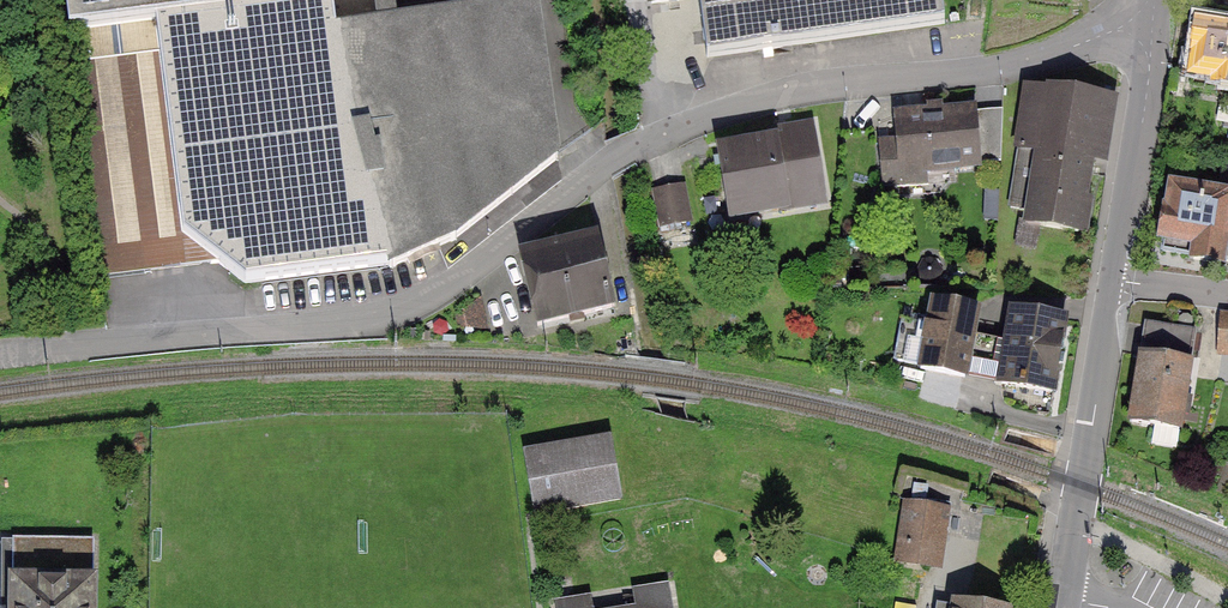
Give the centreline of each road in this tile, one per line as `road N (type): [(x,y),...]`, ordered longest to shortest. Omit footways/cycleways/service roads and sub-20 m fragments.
road 1 (residential): [(1149,25),(1042,57),(803,89),(709,116),(602,167),(484,261),(396,316),(366,325),(0,354)]
road 2 (residential): [(1115,282),(1059,607)]
road 3 (residential): [(1149,25),(1149,73),(1115,282)]

